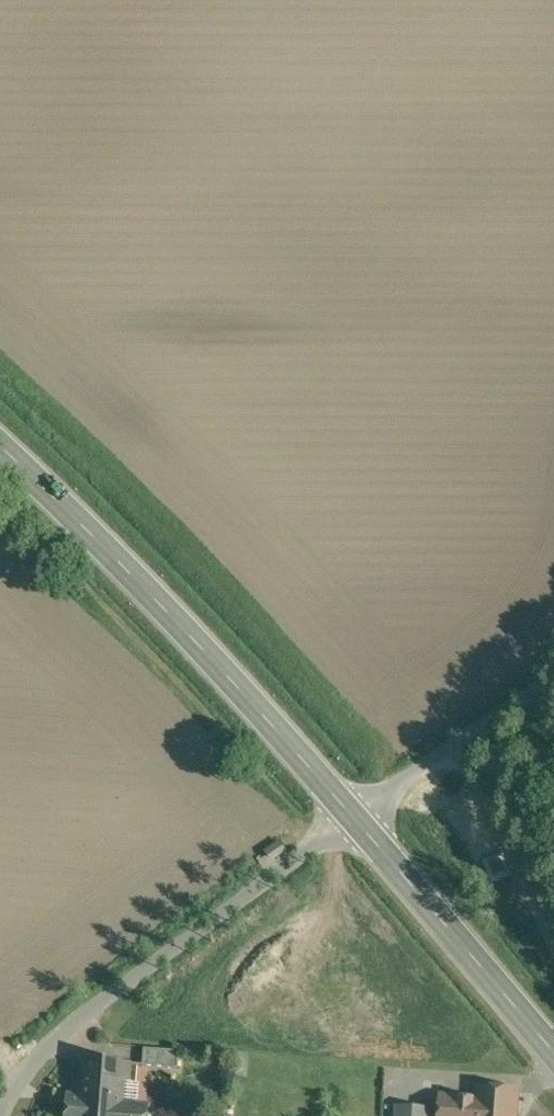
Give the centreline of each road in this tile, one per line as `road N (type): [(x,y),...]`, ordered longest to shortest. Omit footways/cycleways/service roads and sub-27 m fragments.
road 1 (secondary): [(0,443),(353,817)]
road 2 (unclassified): [(353,817),(75,1025),(6,1115)]
road 3 (secondary): [(353,817),(553,1053)]
road 4 (unclassified): [(460,743),(489,790),(553,944)]
road 5 (unclassified): [(460,743),(353,817)]

